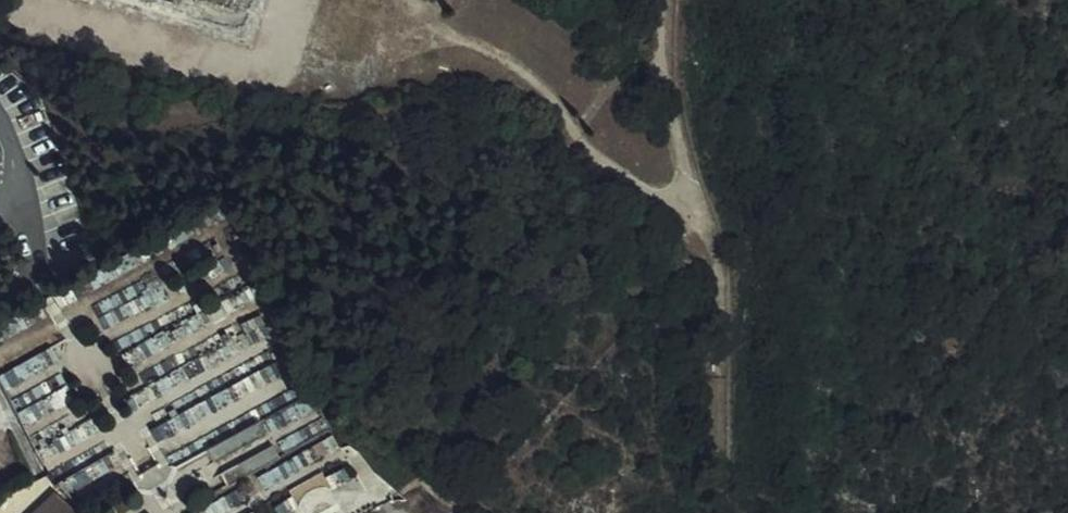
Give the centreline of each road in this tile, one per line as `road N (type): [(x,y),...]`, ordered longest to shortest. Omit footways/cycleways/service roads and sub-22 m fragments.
road 1 (track): [(664,0),(666,90),(691,203),(719,279),(716,465)]
road 2 (track): [(691,203),(647,196),(598,162),(530,76),(395,0)]

